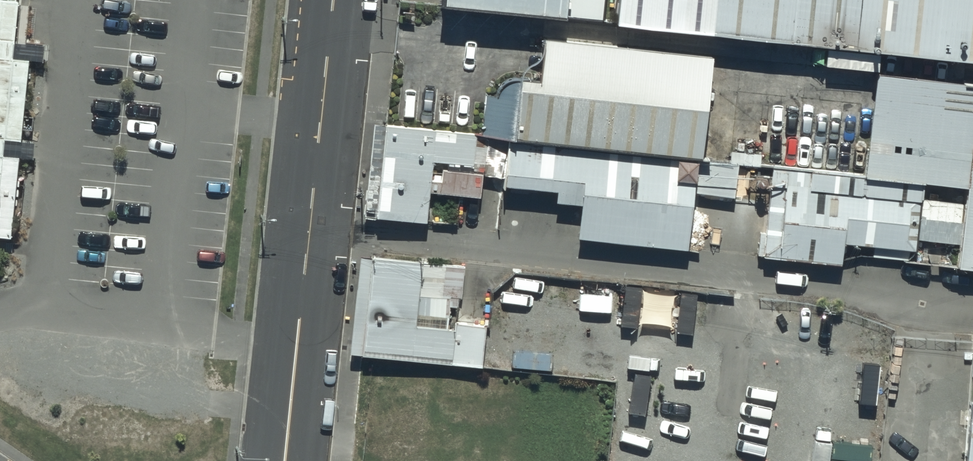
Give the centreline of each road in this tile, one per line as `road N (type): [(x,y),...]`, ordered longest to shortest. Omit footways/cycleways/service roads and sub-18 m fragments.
road 1 (tertiary): [(286,460),(335,0)]

